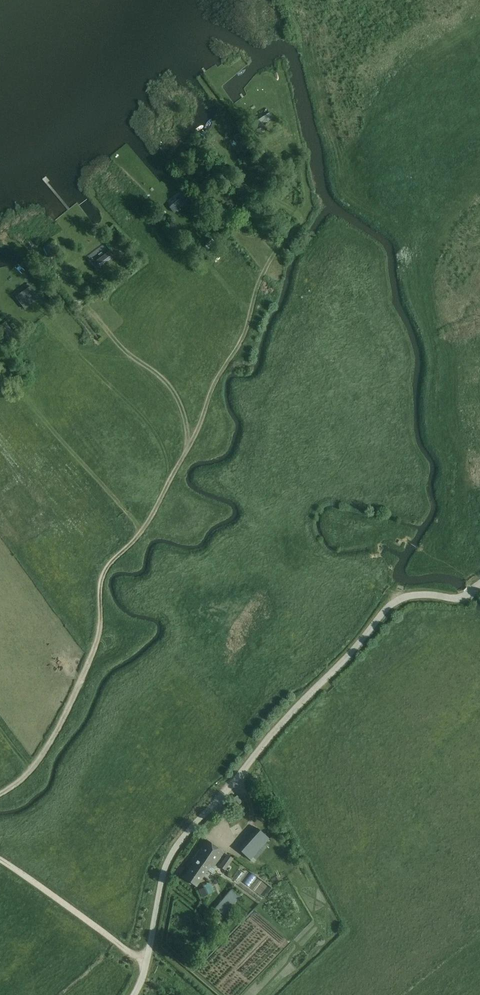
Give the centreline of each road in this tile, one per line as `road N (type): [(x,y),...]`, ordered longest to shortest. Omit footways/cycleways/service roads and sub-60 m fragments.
road 1 (unclassified): [(134,994),(168,862),(181,842),(386,608),(413,595),(465,596),(479,585)]
road 2 (track): [(291,120),(307,208),(266,264),(244,340),(188,434),(172,388),(130,357),(90,308)]
road 3 (track): [(188,434),(141,530),(101,579),(99,634),(74,693),(44,751),(0,795)]
road 4 (track): [(147,963),(0,860)]

